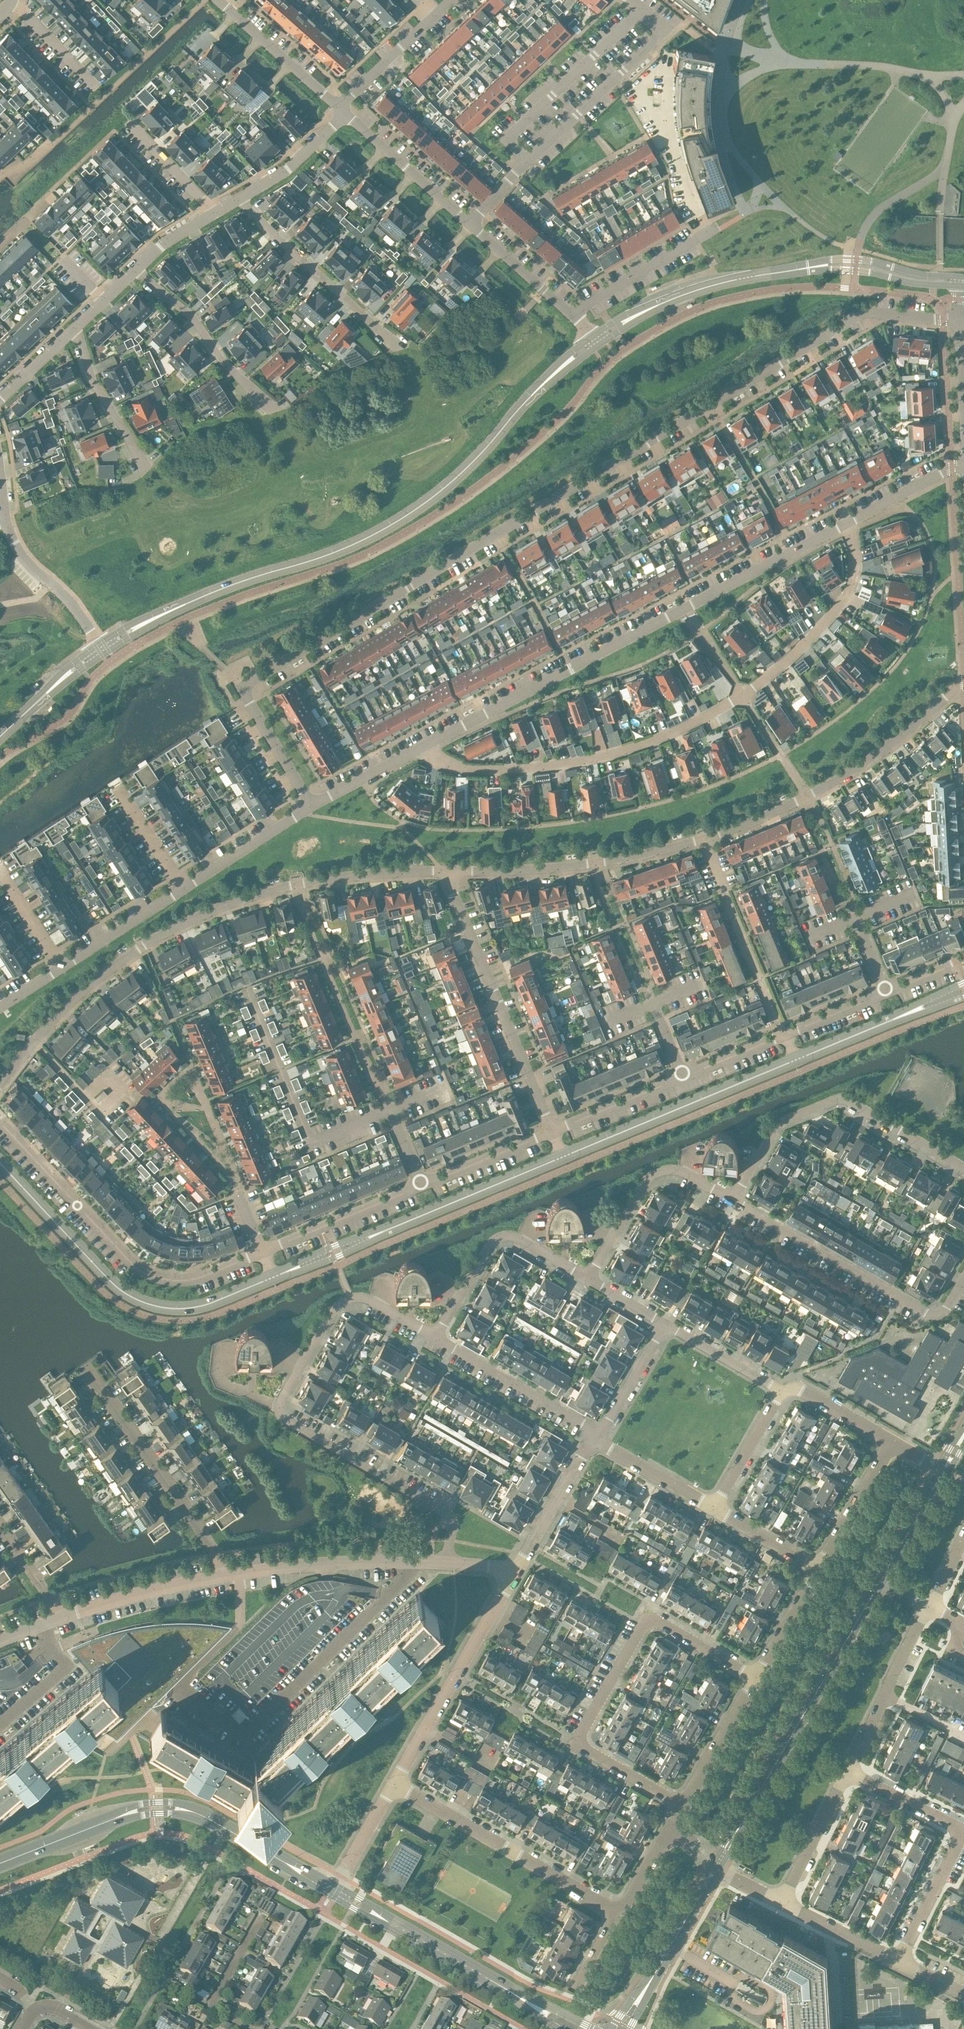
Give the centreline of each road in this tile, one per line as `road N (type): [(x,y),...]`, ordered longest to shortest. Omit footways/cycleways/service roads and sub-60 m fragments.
road 1 (residential): [(943,322),(863,312),(242,687),(310,804)]
road 2 (tertiary): [(103,649),(192,601),(350,547),(446,489),(598,337)]
road 3 (residential): [(848,523),(858,554),(847,596),(744,697),(693,724),(633,748),(524,768),(466,769),(436,760),(422,746)]
road 4 (residential): [(0,1084),(71,1002),(177,927),(295,887),(446,873)]
road 5 (residential): [(848,523),(422,746)]
road 6 (residential): [(237,1573),(239,1621),(176,1691),(244,1740),(388,1595),(410,1562)]
road 7 (residential): [(756,1677),(647,1617),(574,1743),(683,1805)]
road 8 (secondary): [(0,1864),(126,1815),(179,1810),(331,1891)]
road 9 (tertiary): [(598,337),(659,300),(733,279),(830,264),(934,280)]
road 10 (tertiary): [(0,1163),(114,1285),(143,1302),(192,1307),(272,1277)]
road 11 (residential): [(0,1119),(130,1263),(182,1279),(262,1251)]
road 12 (residential): [(702,841),(804,799),(876,757),(963,678)]
road 13 (residential): [(642,8),(666,31),(471,222)]
road 14 (residential): [(963,1167),(848,1100),(835,1102),(776,1132),(733,1203)]
road 15 (residential): [(733,1203),(923,1311),(946,1303),(963,1269)]
road 16 (residential): [(552,1129),(446,873)]
road 17 (residential): [(898,1963),(963,1833),(847,1773)]
road 18 (tertiary): [(745,1818),(879,1583)]
road 19 (residential): [(446,873),(591,864),(702,841)]
road 20 (residential): [(615,1910),(394,1786)]
road 21 (tertiary): [(563,1157),(795,1060)]
road 22 (residential): [(85,1367),(217,1553),(223,1575)]
road 23 (residential): [(449,1563),(445,1510),(283,1418),(280,1408)]
road 24 (residential): [(512,1575),(394,1786)]
road 25 (residential): [(280,1408),(350,1297),(366,1298),(436,1337)]
road 26 (residential): [(239,199),(401,348)]
road 27 (residential): [(588,1279),(651,1176),(678,1172),(733,1203)]
road 28 (secondary): [(331,1891),(513,1993)]
road 29 (residential): [(103,649),(21,553),(0,478)]
road 30 (residential): [(136,268),(195,318),(222,359),(276,409)]
road 31 (residential): [(436,1337),(596,1436)]
road 32 (unclassified): [(237,1573),(410,1562)]
road 33 (tertiary): [(403,1223),(563,1157)]
road 34 (unclassified): [(56,1619),(223,1575)]
road 35 (residential): [(262,1251),(418,1184)]
road 36 (residential): [(344,113),(471,222)]
road 37 (residential): [(574,313),(717,228)]
road 38 (residential): [(596,1436),(512,1575)]
road 39 (residential): [(216,0),(338,106)]
road 40 (residential): [(144,469),(93,383),(72,330)]
road 41 (residential): [(310,804),(185,888)]
road 42 (residential): [(818,1570),(893,1443)]
road 43 (residential): [(683,1805),(756,1677)]
road 44 (residential): [(782,1903),(847,1773)]
road 45 (residential): [(418,1184),(552,1129)]
road 46 (residential): [(185,888),(63,966)]
road 47 (residential): [(0,1727),(69,1669),(42,1624)]
road 48 (residential): [(552,1129),(683,1076)]
road 49 (residential): [(714,1507),(596,1436)]
road 50 (residential): [(471,222),(574,313)]
road 51 (residential): [(239,199),(288,169),(344,113)]
road 52 (residential): [(782,1392),(665,1324)]
road 53 (tertiary): [(963,982),(842,1041)]
road 54 (tertiary): [(0,735),(103,649)]
road 55 (tertiary): [(279,1274),(403,1223)]
road 56 (tertiary): [(403,1223),(279,1274)]
road 57 (residential): [(782,1392),(714,1507)]
road 58 (residential): [(216,212),(125,116)]
road 59 (residential): [(596,1436),(665,1324)]
road 60 (residential): [(434,17),(338,106)]
road 61 (residential): [(963,461),(848,523)]
road 62 (residential): [(782,1903),(898,1963)]
road 63 (tertiary): [(879,1583),(943,1471)]
road 64 (tertiary): [(842,1041),(963,997)]
road 65 (residential): [(185,888),(115,782)]
road 66 (residential): [(422,746),(310,804)]
road 67 (residential): [(893,1443),(799,1389),(782,1392)]
road 68 (residential): [(436,1337),(493,1240),(504,1237)]
road 69 (residential): [(756,1677),(818,1570)]
road 70 (residential): [(394,1786),(331,1891)]
road 71 (residential): [(97,89),(11,2)]
road 72 (residential): [(818,1570),(714,1507)]

